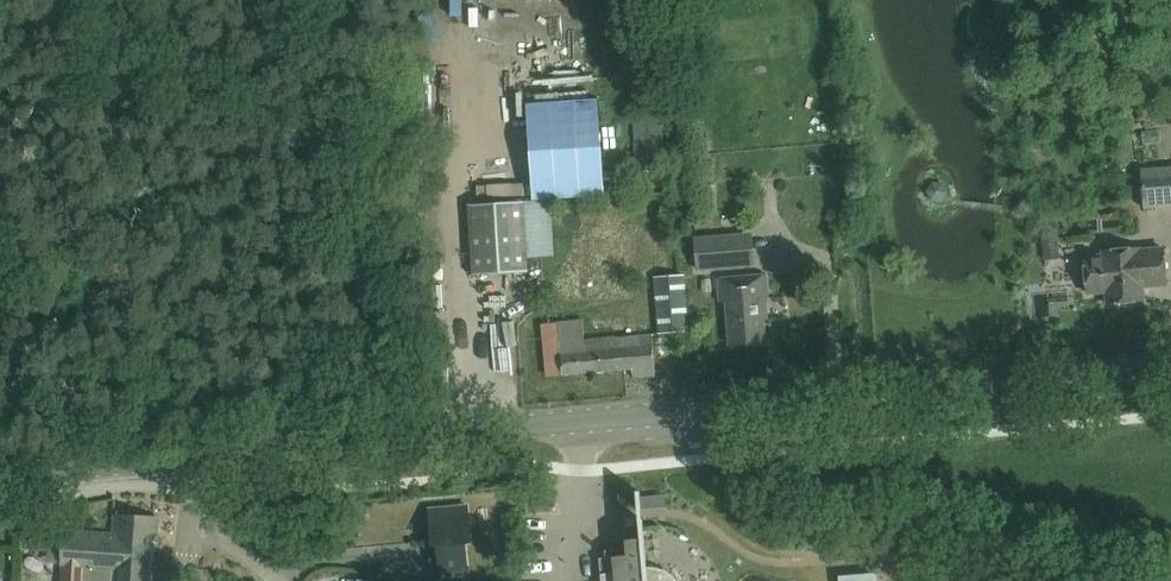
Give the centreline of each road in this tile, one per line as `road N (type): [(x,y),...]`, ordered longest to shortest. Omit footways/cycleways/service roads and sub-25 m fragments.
road 1 (secondary): [(0,472),(1170,370)]

